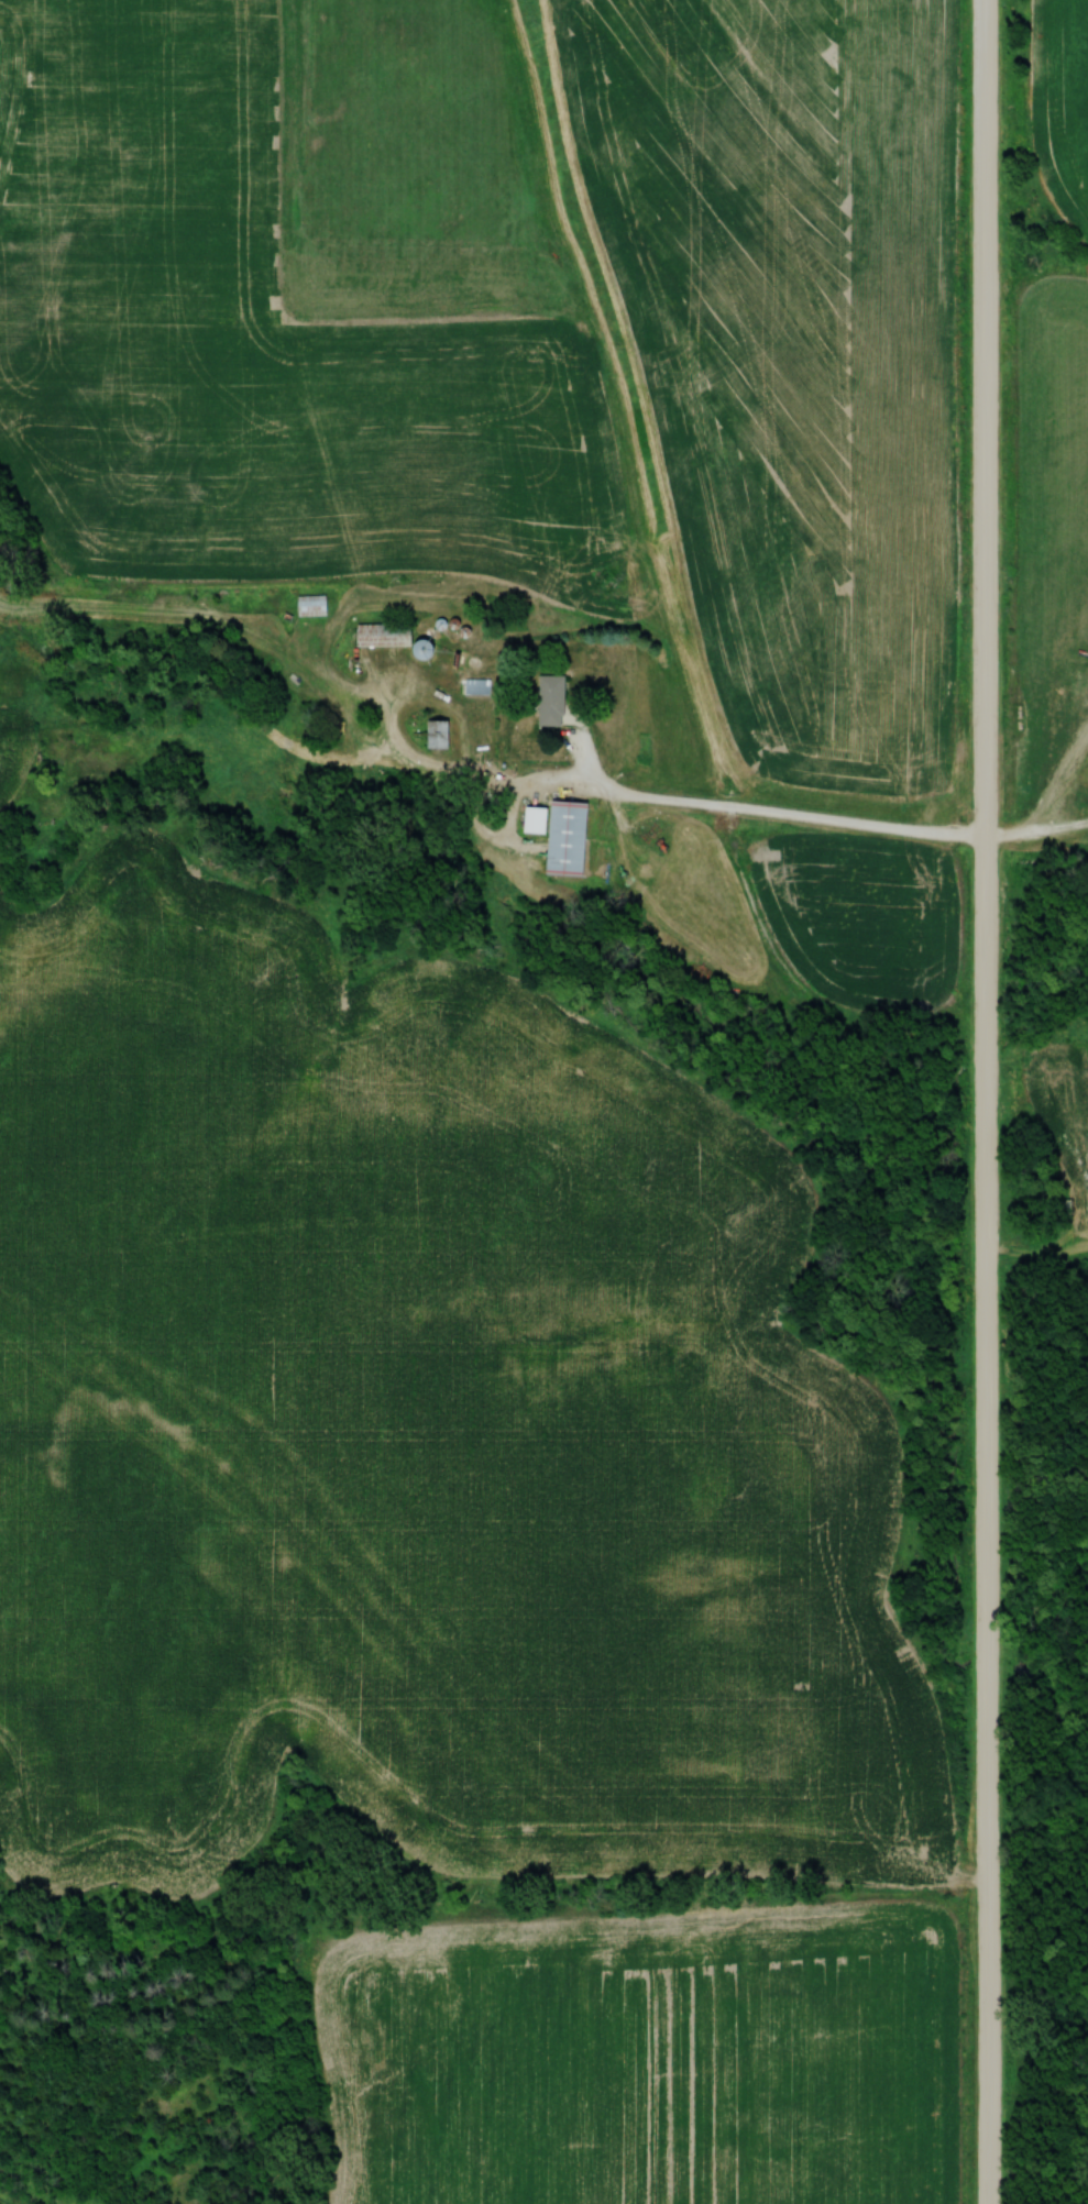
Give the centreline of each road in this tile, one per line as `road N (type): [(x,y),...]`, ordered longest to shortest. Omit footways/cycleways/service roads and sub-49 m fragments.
road 1 (residential): [(990,2203),(985,0)]

